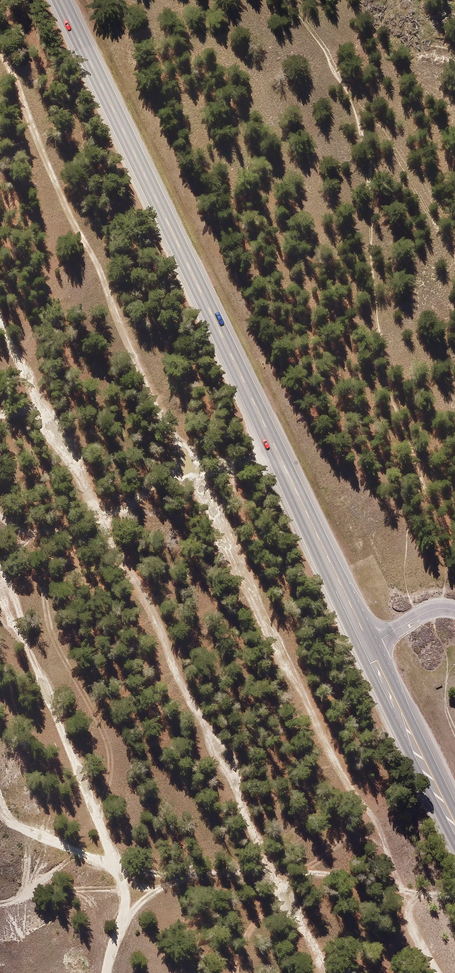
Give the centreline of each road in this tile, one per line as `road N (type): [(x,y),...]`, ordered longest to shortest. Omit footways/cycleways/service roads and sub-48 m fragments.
road 1 (primary): [(61,0),(454,826)]
road 2 (track): [(0,414),(46,417),(99,518),(275,449)]

